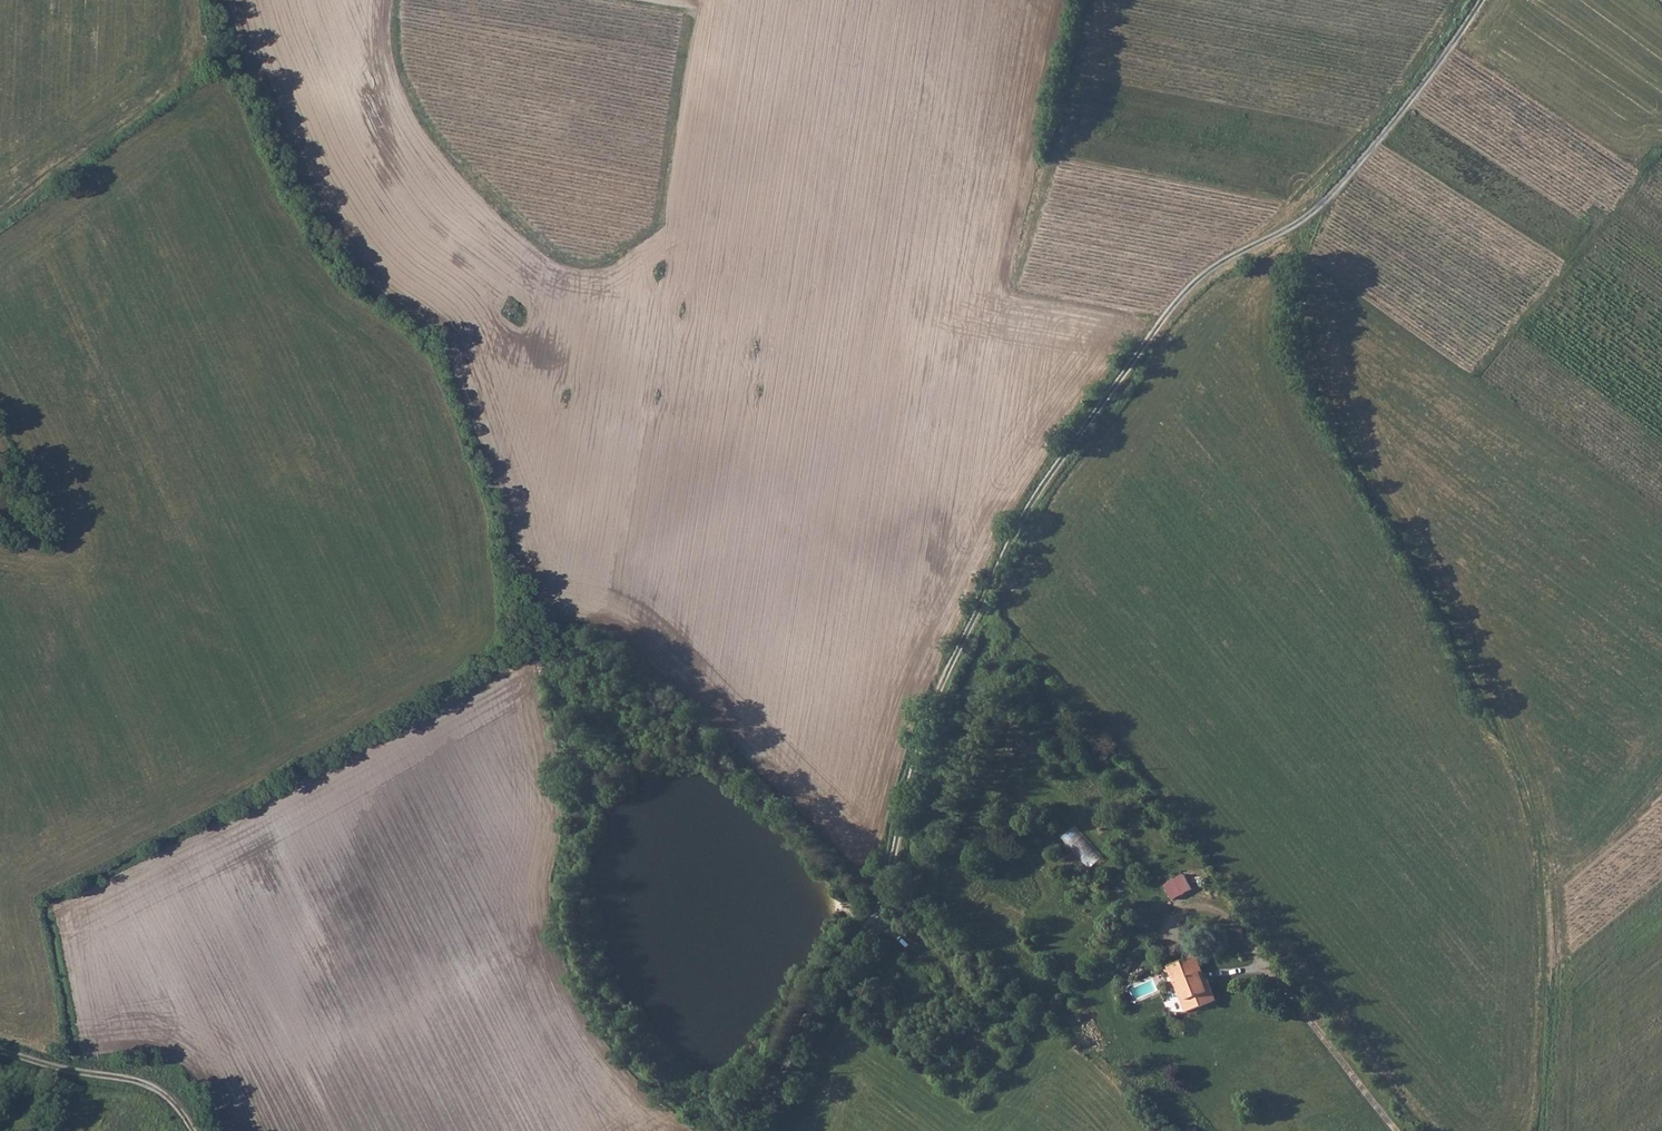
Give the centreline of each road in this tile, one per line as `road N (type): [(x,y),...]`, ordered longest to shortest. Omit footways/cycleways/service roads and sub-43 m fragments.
road 1 (track): [(743,1130),(778,1091),(877,915),(945,679),(1071,444),(1197,281),(1323,205),(1365,160),(1483,0)]
road 2 (track): [(0,1051),(144,1083),(170,1098),(191,1130)]

